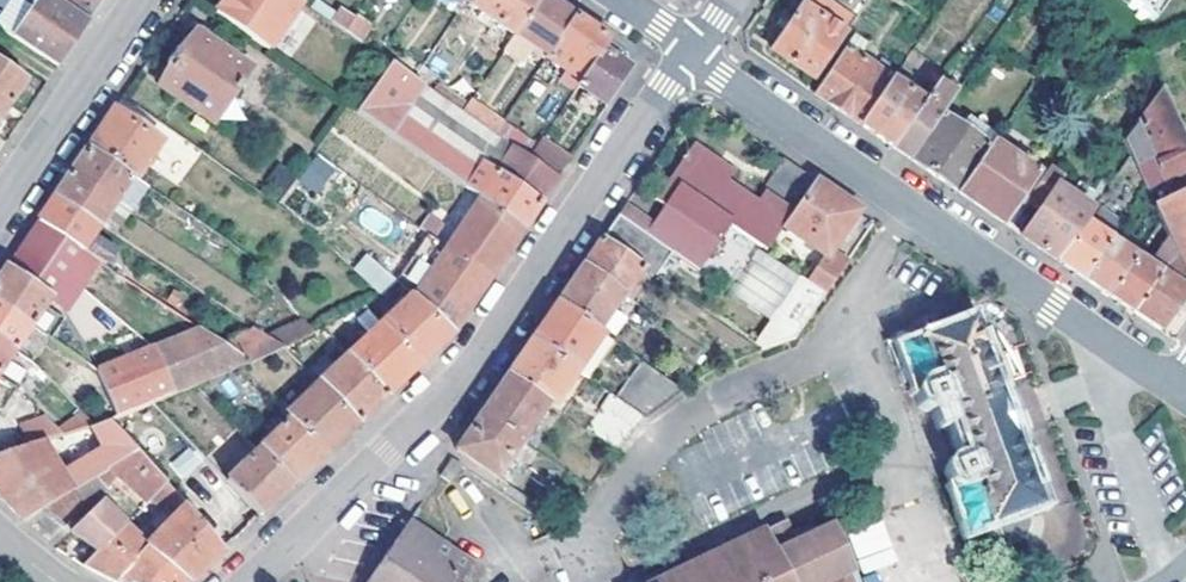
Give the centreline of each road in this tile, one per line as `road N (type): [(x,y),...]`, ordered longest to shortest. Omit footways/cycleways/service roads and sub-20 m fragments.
road 1 (residential): [(249,581),(476,357),(690,51)]
road 2 (residential): [(690,51),(1173,387)]
road 3 (tertiary): [(143,0),(0,211)]

